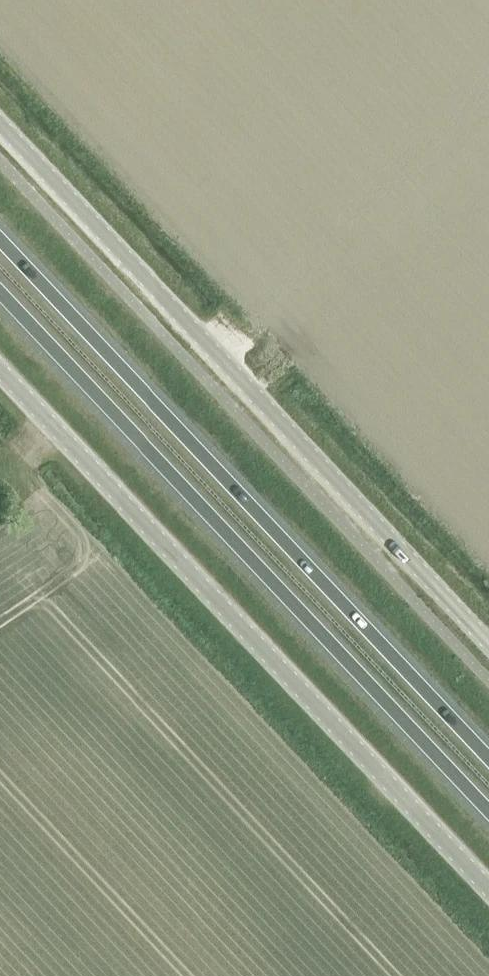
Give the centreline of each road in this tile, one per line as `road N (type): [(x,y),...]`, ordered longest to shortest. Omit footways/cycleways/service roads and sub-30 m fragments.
road 1 (tertiary): [(0,125),(488,642)]
road 2 (trunk): [(488,757),(0,241)]
road 3 (trunk): [(0,293),(488,808)]
road 4 (unclassified): [(0,376),(488,888)]

